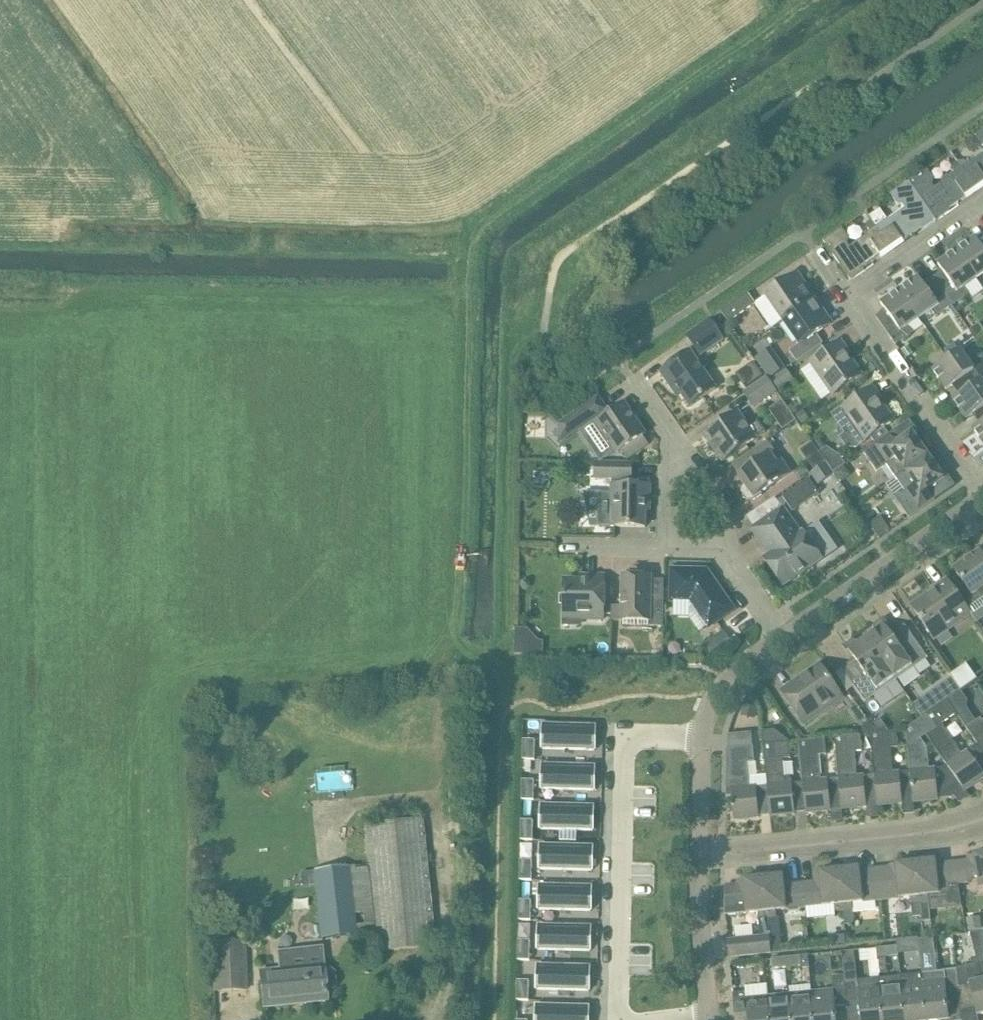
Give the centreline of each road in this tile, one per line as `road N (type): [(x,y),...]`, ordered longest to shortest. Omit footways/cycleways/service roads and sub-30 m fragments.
road 1 (residential): [(614,1019),(623,734),(700,736)]
road 2 (residential): [(697,854),(982,819)]
road 3 (residential): [(777,639),(982,497)]
road 4 (residential): [(982,490),(852,298)]
road 5 (residential): [(708,1019),(697,854)]
road 6 (residential): [(852,298),(982,201)]
road 7 (residential): [(721,552),(718,508),(670,437)]
road 8 (residential): [(700,736),(717,689),(777,639)]

